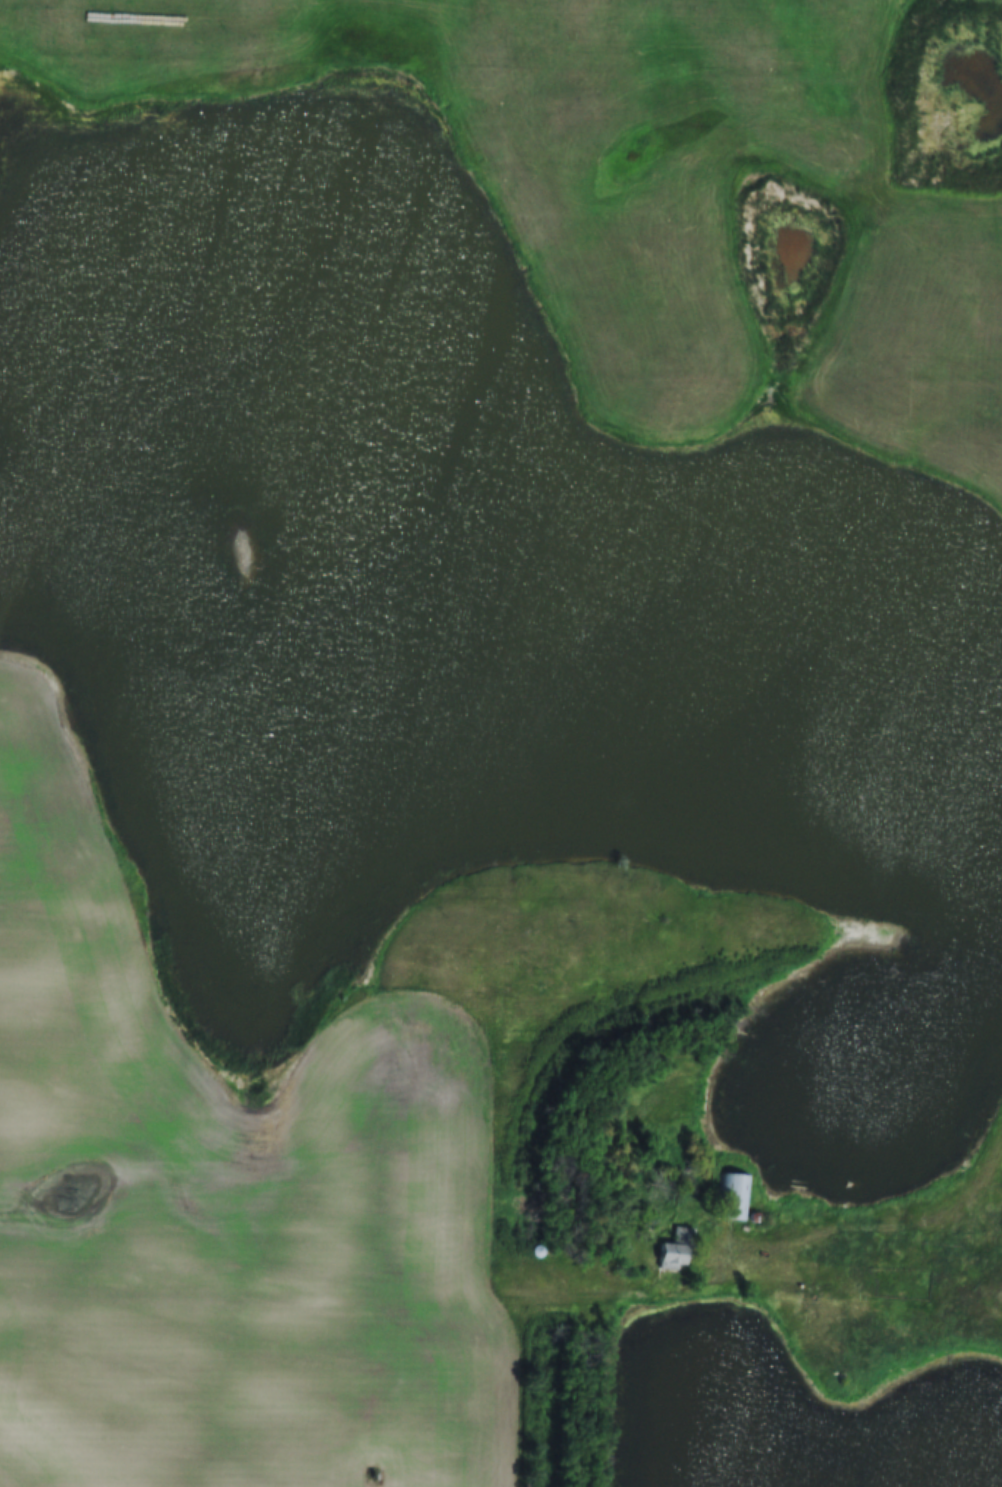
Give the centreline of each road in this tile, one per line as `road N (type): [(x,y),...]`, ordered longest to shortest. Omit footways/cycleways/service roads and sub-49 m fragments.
road 1 (track): [(0,1286),(699,1292),(825,1238),(931,1227),(975,1199),(1001,1152)]

